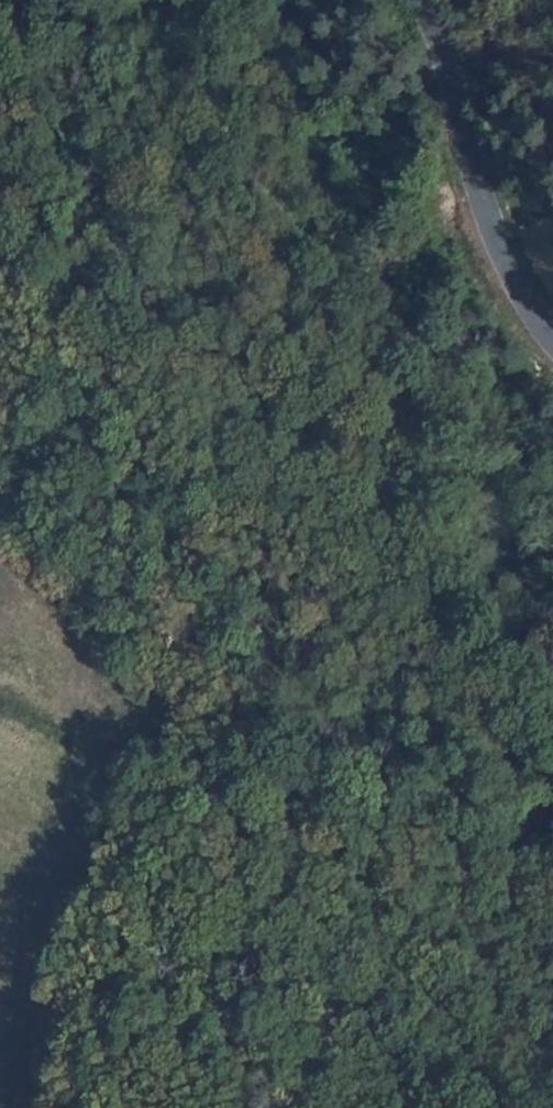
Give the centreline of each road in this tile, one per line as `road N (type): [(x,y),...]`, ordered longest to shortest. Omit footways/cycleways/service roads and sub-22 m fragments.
road 1 (tertiary): [(413,0),(495,233),(533,314),(552,335)]

